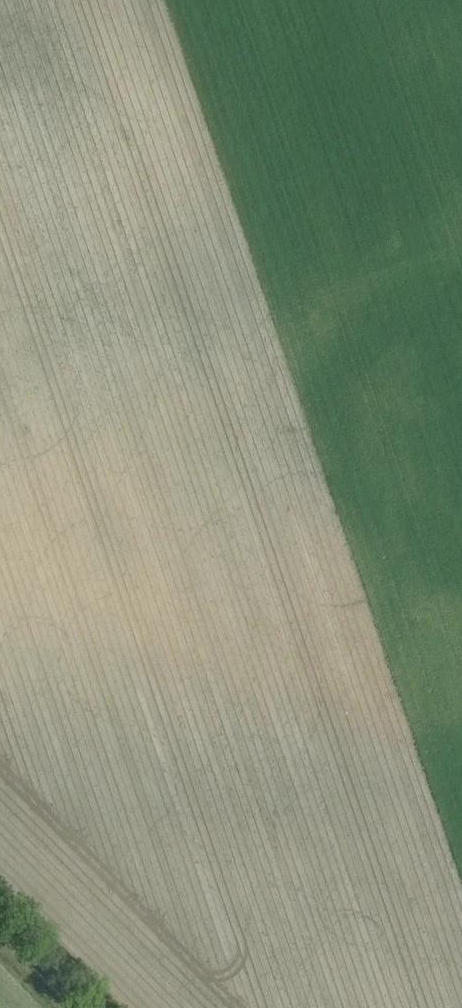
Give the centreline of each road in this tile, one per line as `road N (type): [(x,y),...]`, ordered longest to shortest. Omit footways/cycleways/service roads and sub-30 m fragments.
road 1 (unclassified): [(84,1007),(0,922)]

